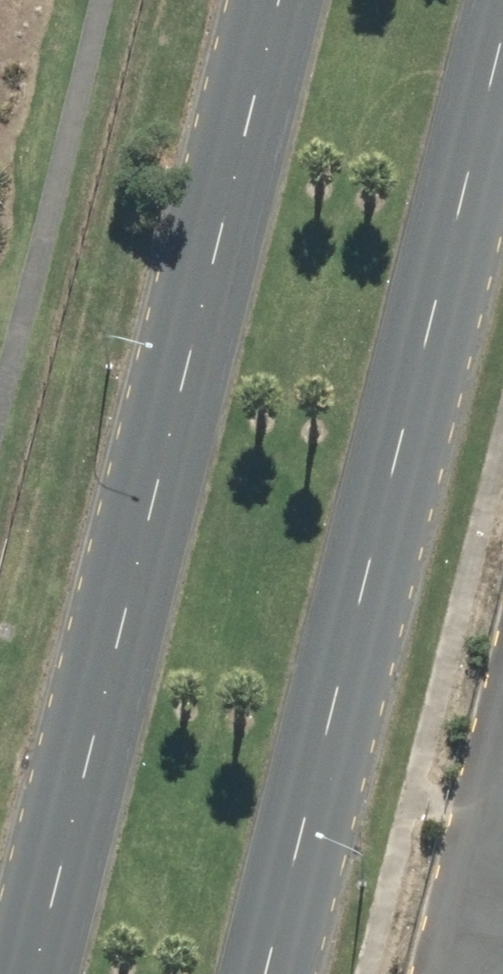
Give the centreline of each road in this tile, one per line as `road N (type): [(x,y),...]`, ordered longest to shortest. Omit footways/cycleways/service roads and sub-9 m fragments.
road 1 (primary): [(39,973),(286,0)]
road 2 (primary): [(502,38),(268,973)]
road 3 (residential): [(502,771),(468,891)]

